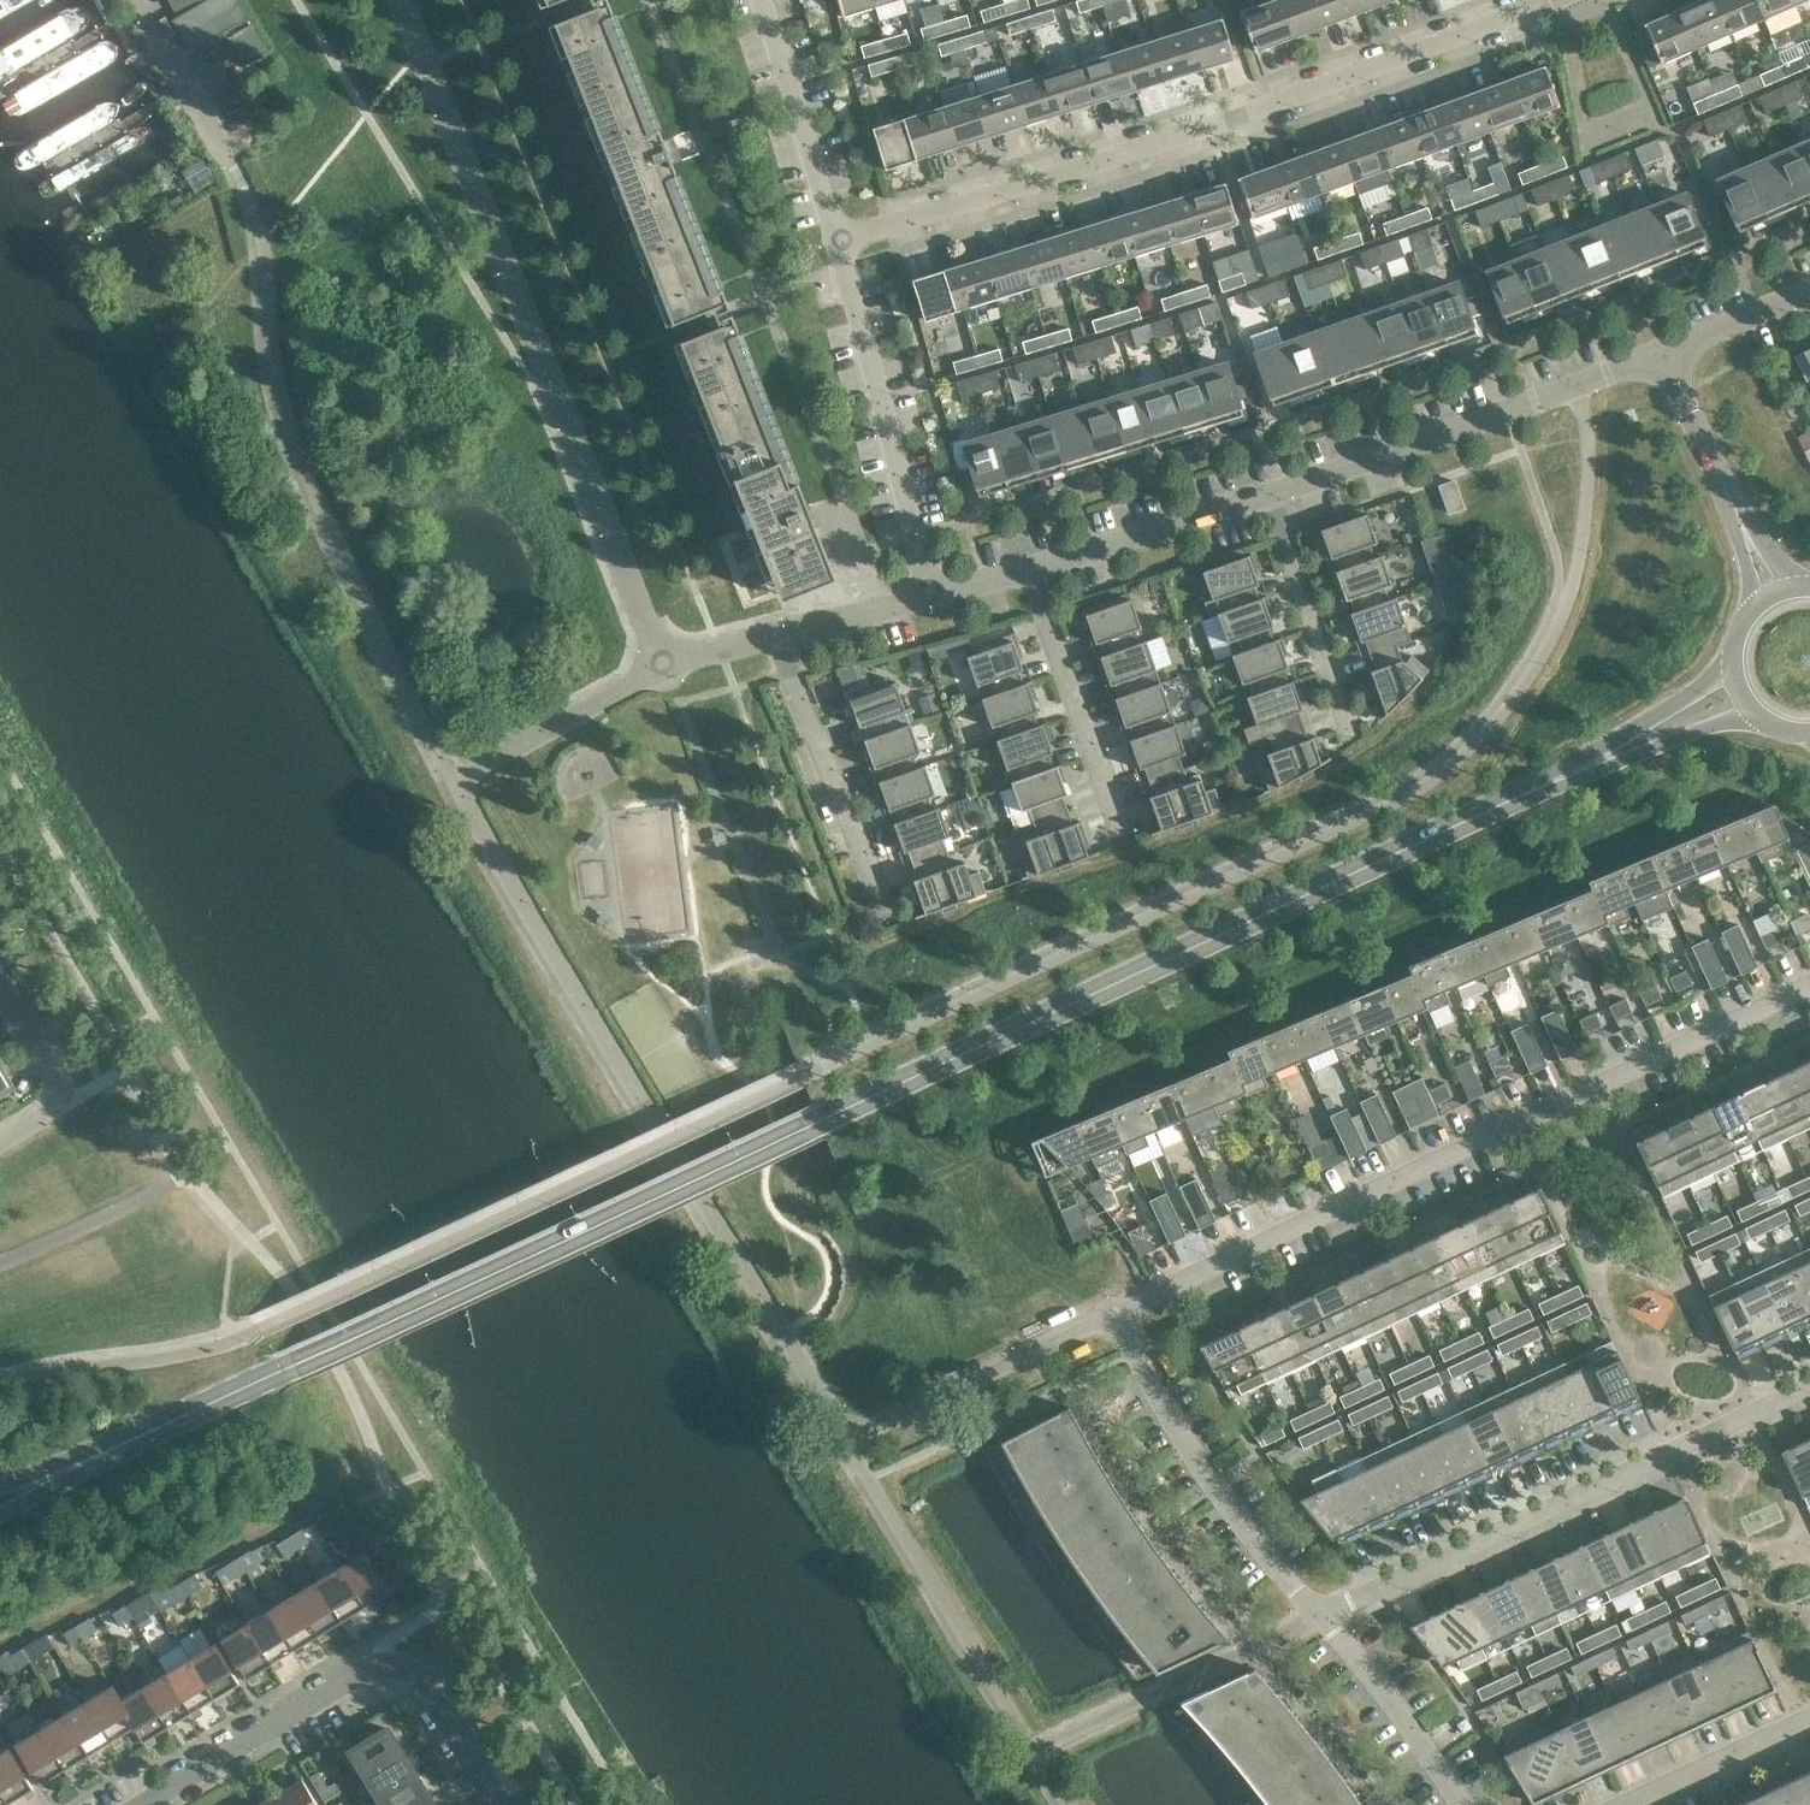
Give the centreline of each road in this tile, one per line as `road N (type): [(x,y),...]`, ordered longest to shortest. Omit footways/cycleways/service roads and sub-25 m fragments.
road 1 (secondary): [(26,1488),(1570,775)]
road 2 (residential): [(839,1439),(788,1334),(752,1285),(458,782),(664,667)]
road 3 (residential): [(843,242),(1109,169),(1511,39),(1602,0)]
road 4 (residential): [(1116,1311),(1809,986)]
road 5 (unclassified): [(664,667),(407,0)]
road 6 (residential): [(1320,1615),(1809,1386)]
road 7 (residential): [(1279,500),(1577,395),(1666,352)]
road 8 (residential): [(1320,1615),(1209,1475),(1116,1311)]
road 9 (unclassified): [(933,595),(843,242)]
road 10 (residential): [(1034,1751),(1320,1615)]
road 11 (residential): [(780,637),(889,926)]
road 12 (residential): [(839,1439),(1116,1311)]
road 13 (residential): [(143,1804),(387,1655)]
road 14 (residential): [(1027,573),(1124,833)]
road 15 (residential): [(1027,573),(1279,500)]
road 16 (unclassified): [(843,242),(763,0)]
road 17 (residential): [(1461,1804),(1414,1730),(1320,1615)]
road 18 (residential): [(1279,500),(1352,724)]
road 19 (residential): [(1622,1804),(1809,1718)]
road 20 (secondary): [(1735,663),(1570,775)]
road 21 (residential): [(137,0),(238,170)]
road 22 (secondary): [(1570,775),(1758,714)]
road 23 (residential): [(501,1804),(423,1682),(387,1655)]
road 24 (residential): [(780,637),(933,595)]
road 25 (residential): [(1666,352),(1809,296)]
road 26 (residential): [(1724,483),(1666,352)]
road 27 (residential): [(1724,483),(1750,619)]
road 28 (residential): [(0,982),(62,1105)]
road 29 (residential): [(1809,586),(1724,483)]

